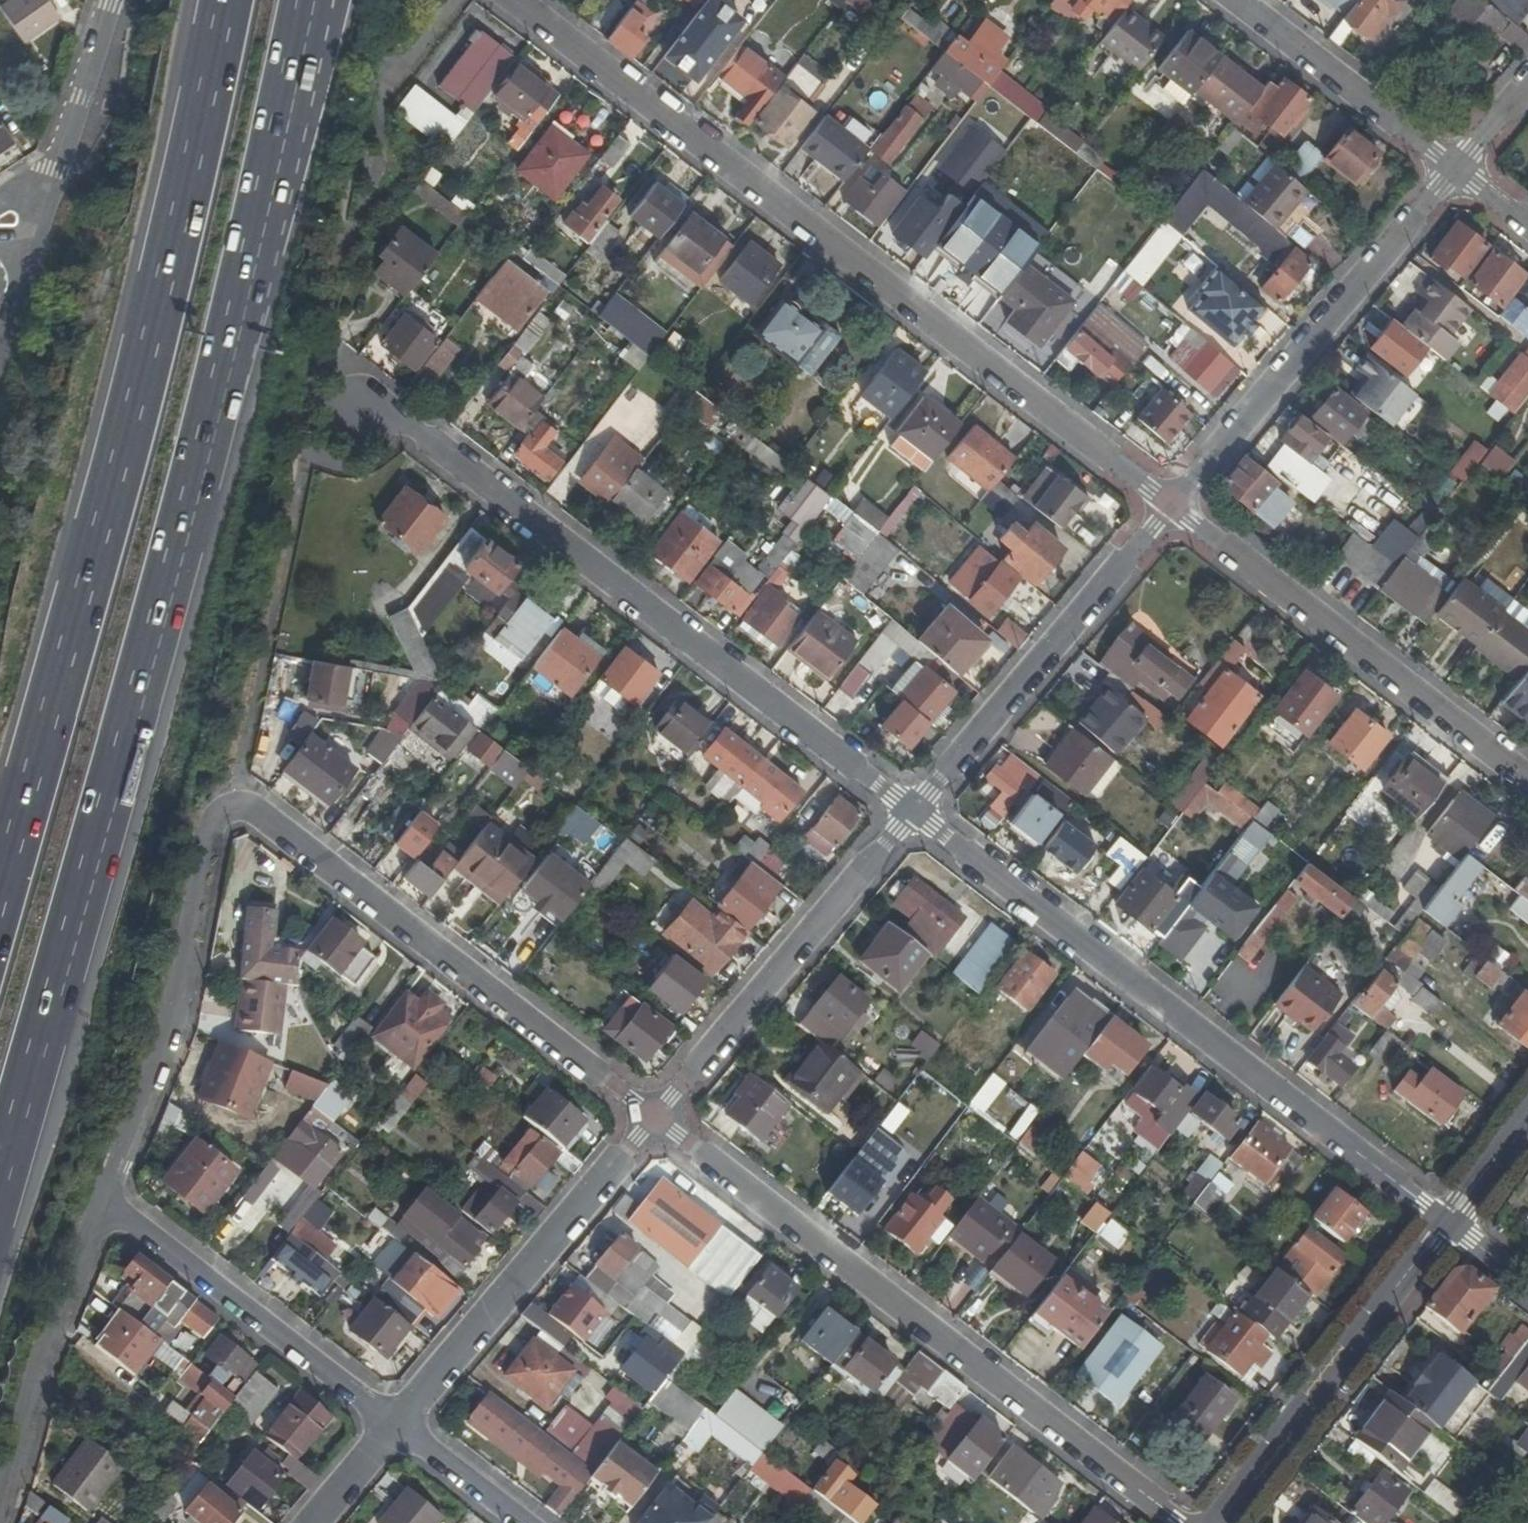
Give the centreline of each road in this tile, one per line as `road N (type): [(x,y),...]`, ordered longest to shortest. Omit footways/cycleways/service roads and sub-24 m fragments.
road 1 (motorway): [(0,1168),(219,387),(304,0)]
road 2 (residential): [(653,1117),(233,793),(178,1028),(110,1205)]
road 3 (motorway): [(224,0),(138,396),(0,894)]
road 4 (residential): [(519,0),(1167,504)]
road 5 (residential): [(331,371),(913,811)]
road 6 (residential): [(913,811),(1447,1222)]
road 7 (residential): [(1180,1522),(653,1117)]
road 8 (residential): [(1527,780),(1167,504)]
road 9 (residential): [(1167,504),(1456,167)]
road 10 (residential): [(653,1117),(386,1423)]
road 11 (residential): [(913,811),(653,1117)]
road 12 (residential): [(913,811),(1167,504)]
road 13 (residential): [(1447,1222),(1212,1522)]
road 14 (residential): [(110,1205),(386,1423)]
road 15 (residential): [(110,1205),(0,1506)]
road 16 (residential): [(1456,167),(1241,0)]
road 17 (residential): [(517,1522),(386,1423)]
road 18 (residential): [(117,0),(71,143)]
road 19 (residential): [(1527,1116),(1447,1222)]
road 20 (residential): [(386,1423),(305,1522)]

